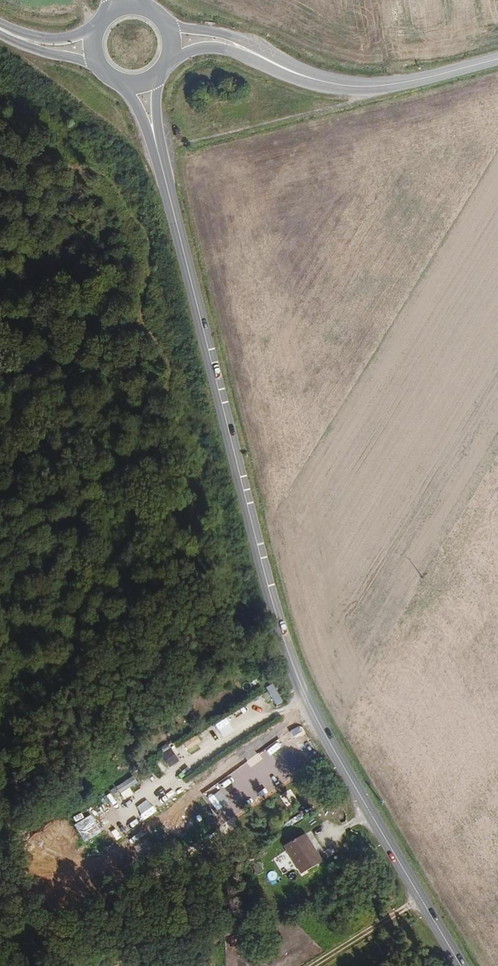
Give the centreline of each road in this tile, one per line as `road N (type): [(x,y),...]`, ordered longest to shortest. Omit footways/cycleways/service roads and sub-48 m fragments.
road 1 (secondary): [(152,125),(307,684),(464,965)]
road 2 (secondary): [(241,46),(346,86),(395,84),(497,58)]

